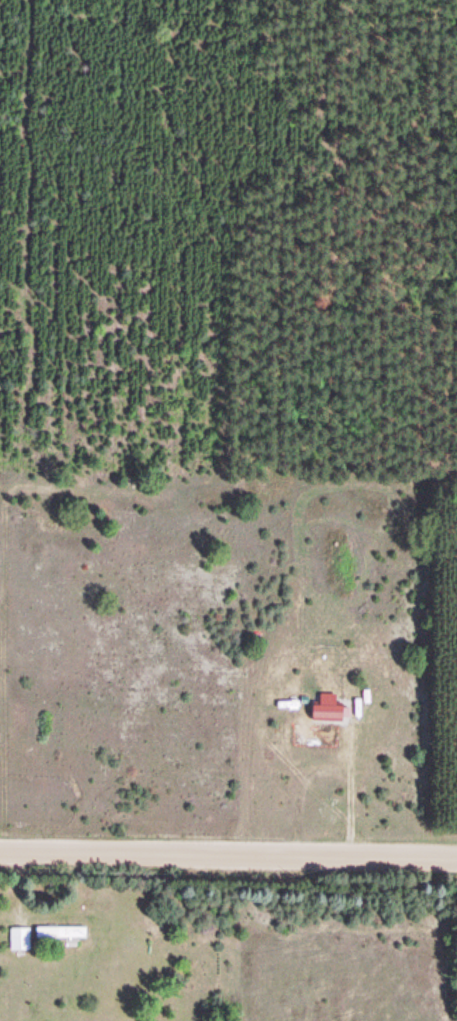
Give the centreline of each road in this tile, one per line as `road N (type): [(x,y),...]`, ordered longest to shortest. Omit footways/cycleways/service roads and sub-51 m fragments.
road 1 (residential): [(0,847),(456,853)]

